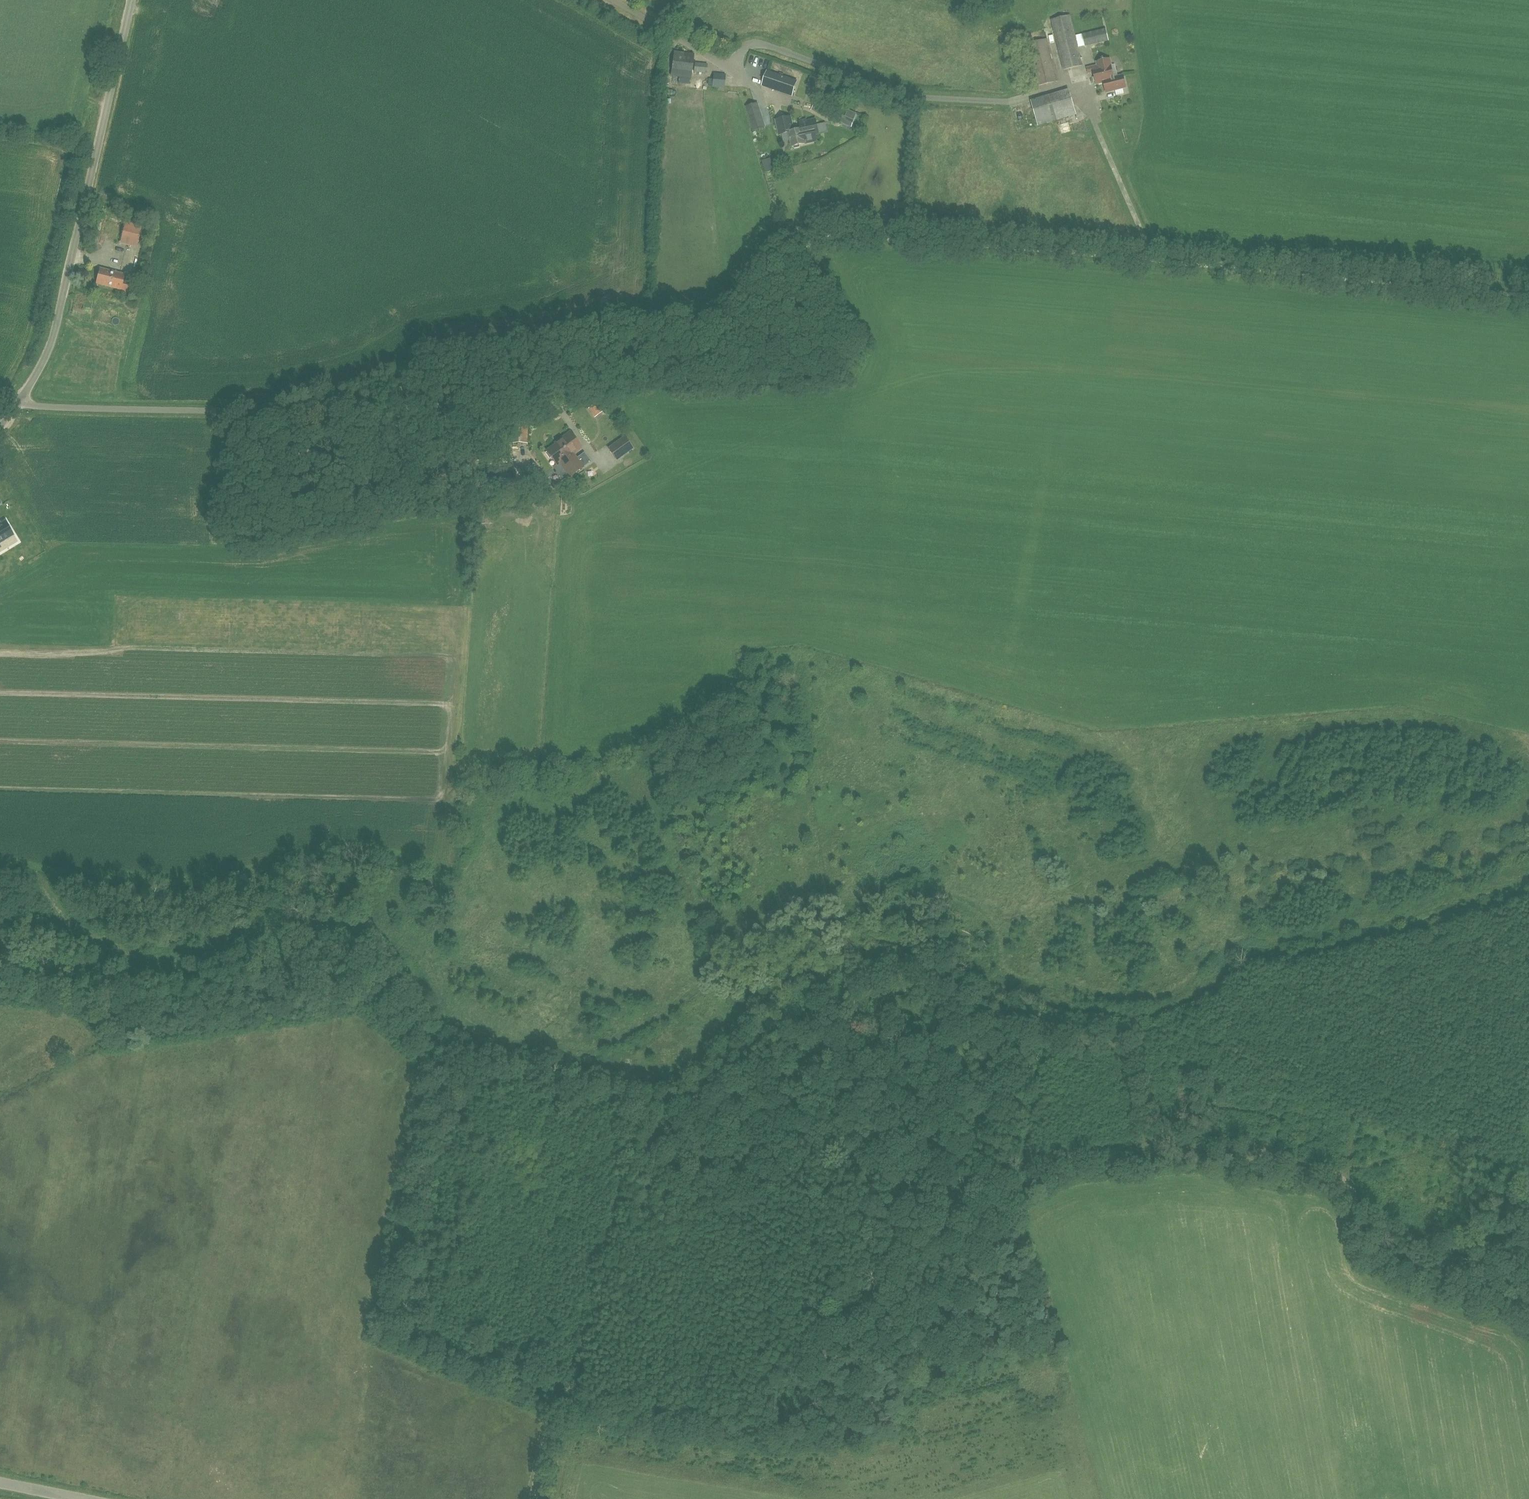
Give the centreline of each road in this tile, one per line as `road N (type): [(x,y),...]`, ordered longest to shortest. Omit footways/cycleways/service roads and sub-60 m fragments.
road 1 (unclassified): [(18,402),(224,412),(568,393)]
road 2 (unclassified): [(1017,99),(902,94),(764,46),(716,60),(612,0)]
road 3 (unclassified): [(18,402),(52,339),(131,0)]
road 4 (track): [(568,393),(850,369),(856,339),(804,247)]

